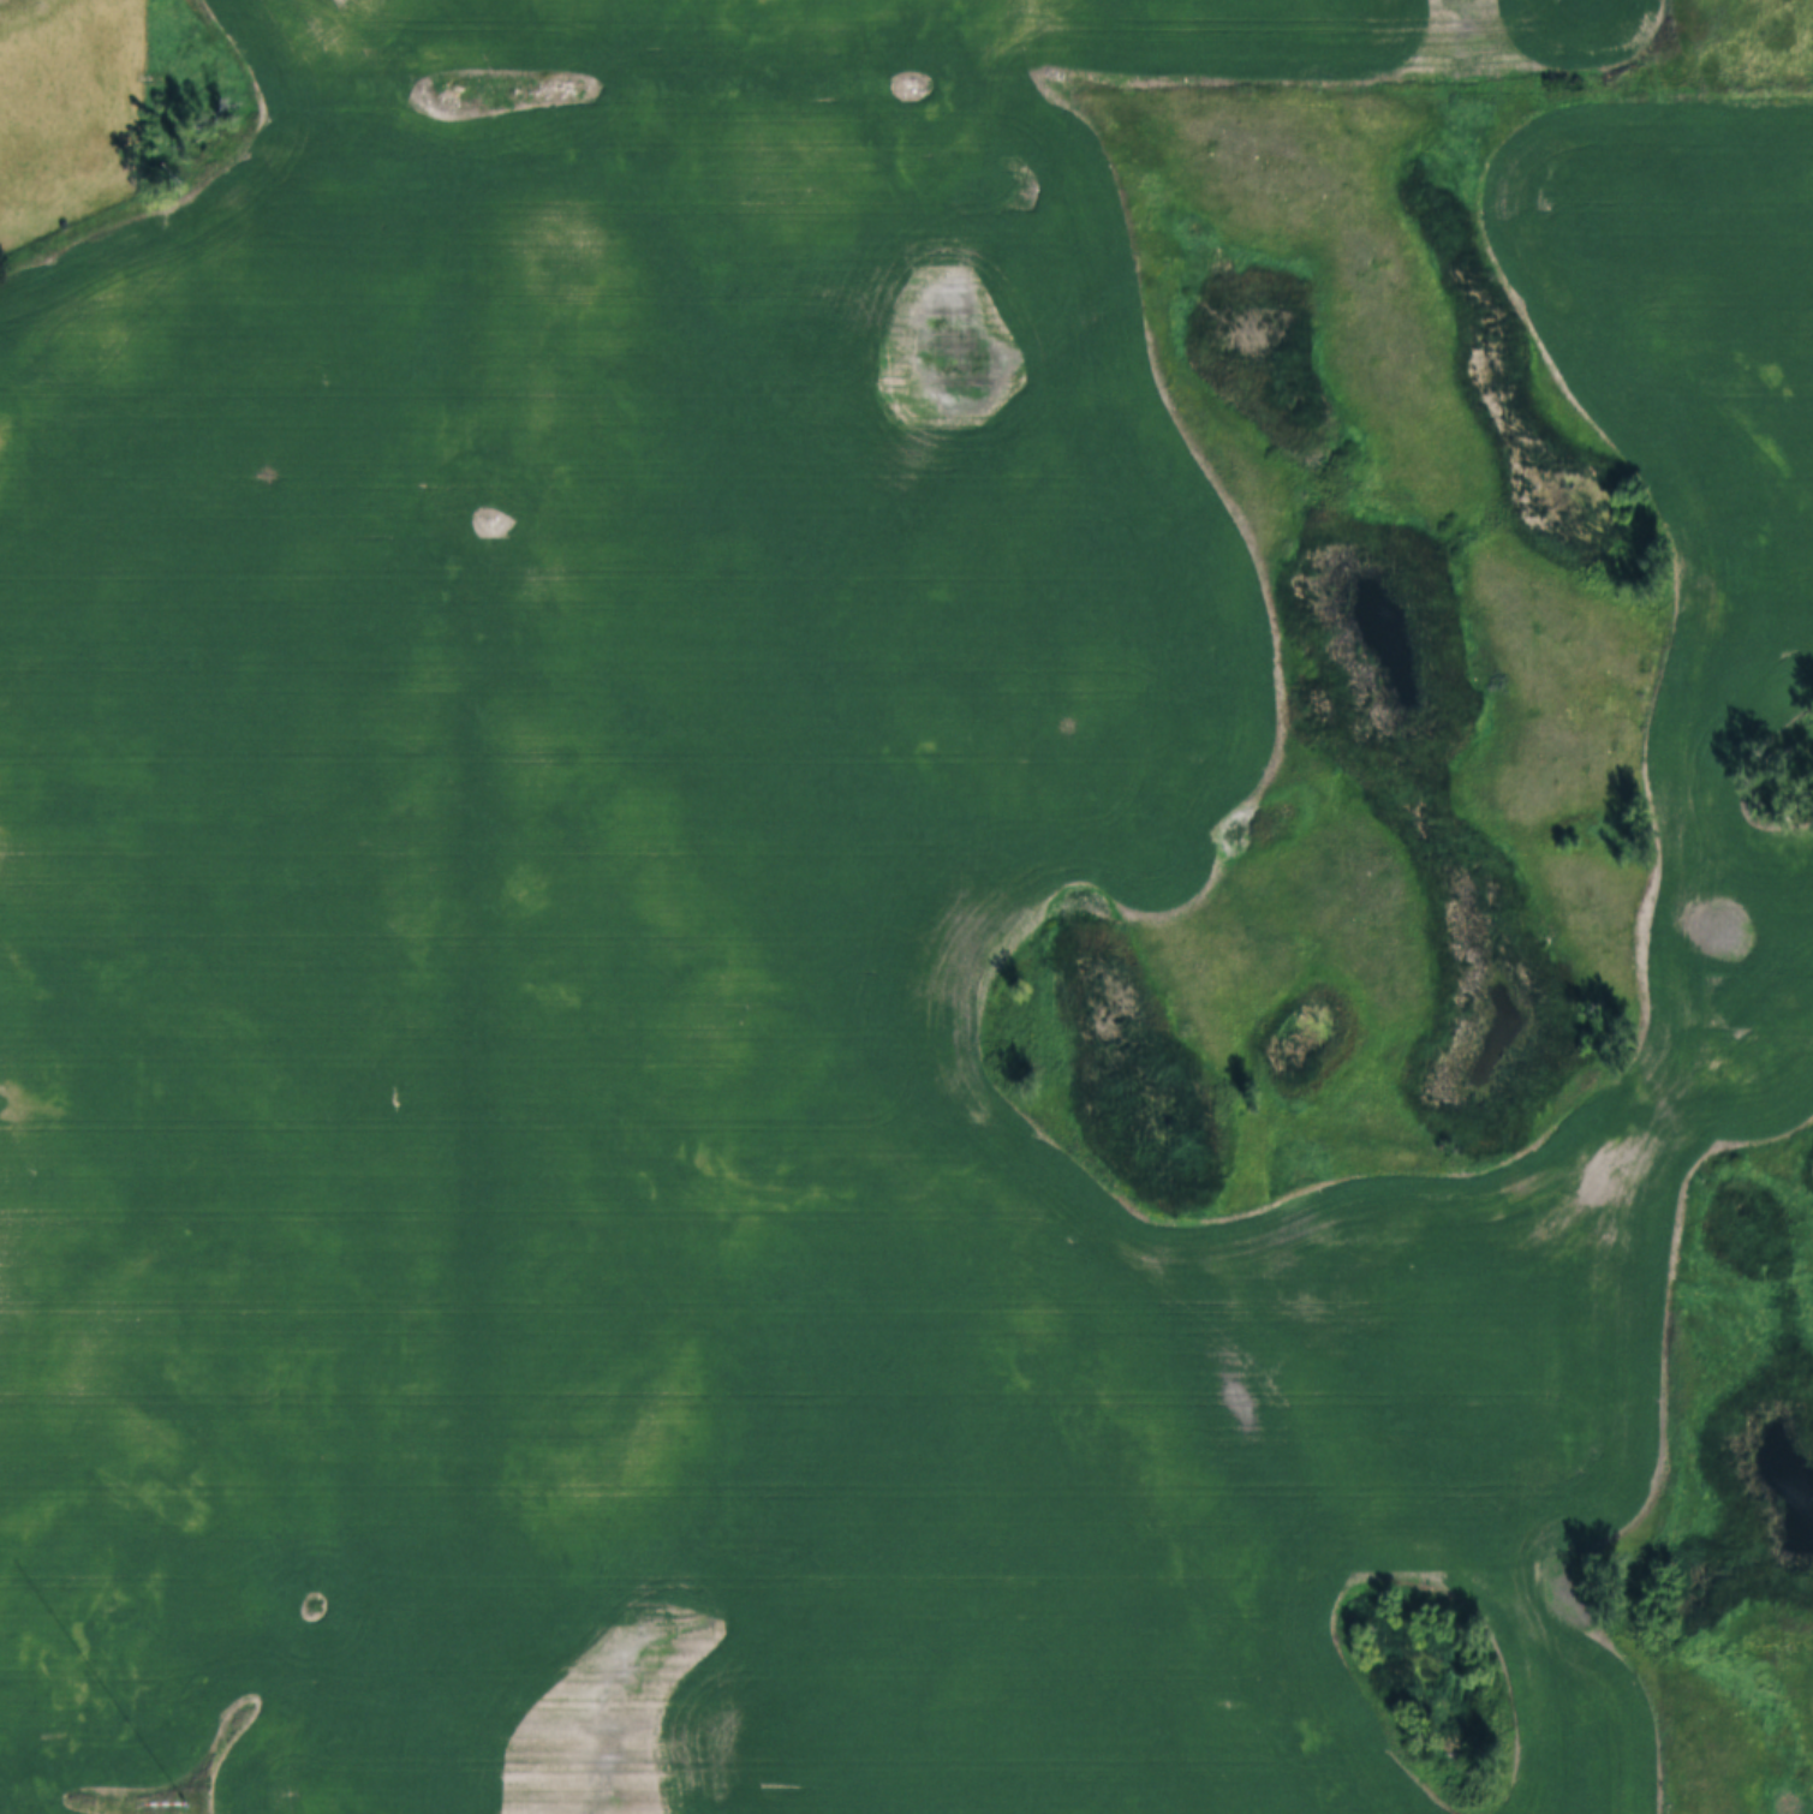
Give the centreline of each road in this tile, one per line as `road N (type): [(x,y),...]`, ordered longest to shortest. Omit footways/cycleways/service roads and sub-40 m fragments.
road 1 (track): [(0,272),(153,208),(217,171),(261,130),(312,106),(352,99),(460,118)]

